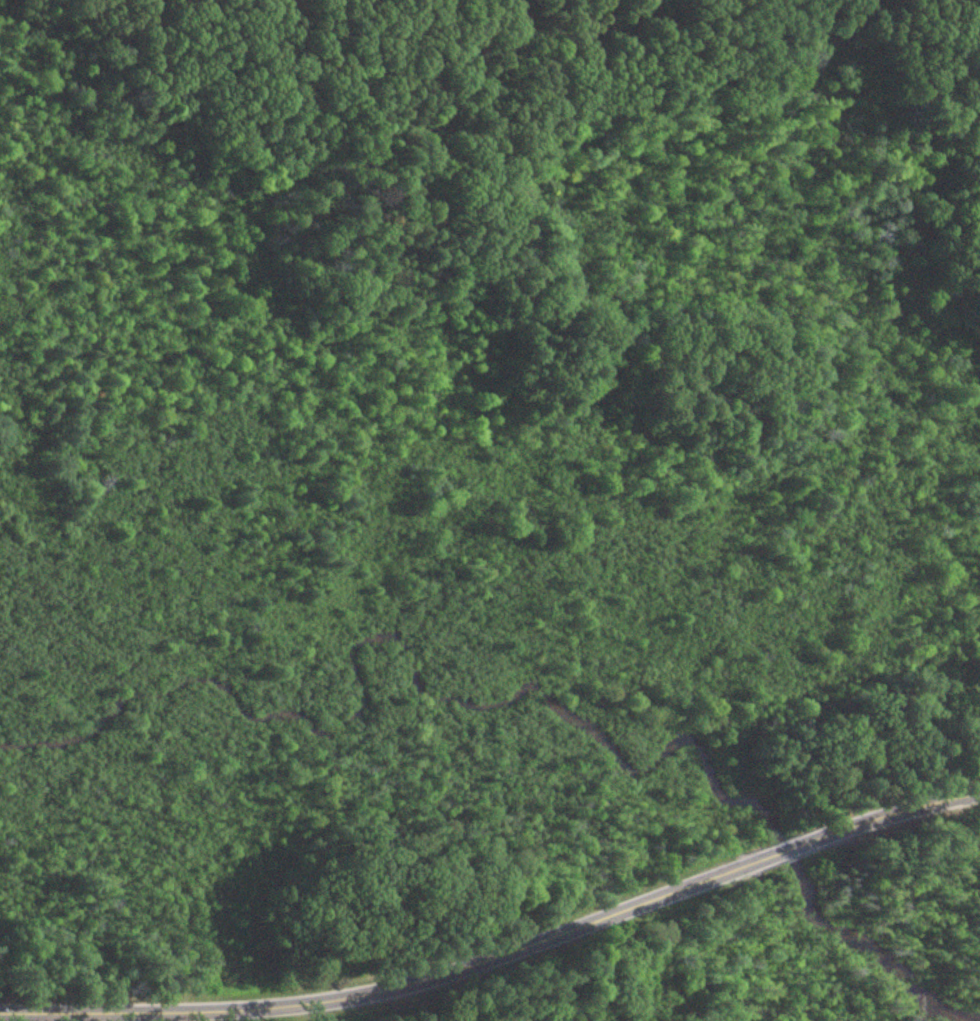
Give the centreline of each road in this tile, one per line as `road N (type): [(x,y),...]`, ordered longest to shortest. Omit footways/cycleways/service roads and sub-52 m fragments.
road 1 (tertiary): [(754,864),(496,959),(357,999),(190,1014),(0,1013)]
road 2 (tertiary): [(979,796),(835,834)]

